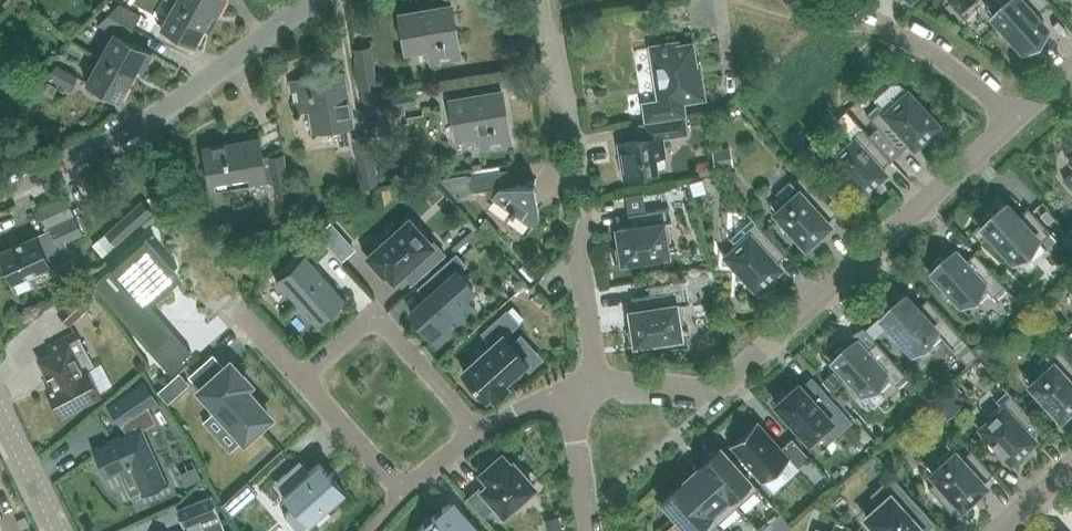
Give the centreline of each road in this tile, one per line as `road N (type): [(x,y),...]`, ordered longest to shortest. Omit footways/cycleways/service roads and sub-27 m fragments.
road 1 (residential): [(1071,70),(708,392),(596,381)]
road 2 (residential): [(0,196),(92,155),(316,0)]
road 3 (residential): [(478,431),(373,315),(303,377)]
road 4 (residential): [(596,381),(578,262),(583,212)]
road 5 (residential): [(303,377),(403,493)]
road 6 (tertiary): [(60,530),(0,404)]
road 7 (residential): [(588,530),(575,444),(579,401)]

